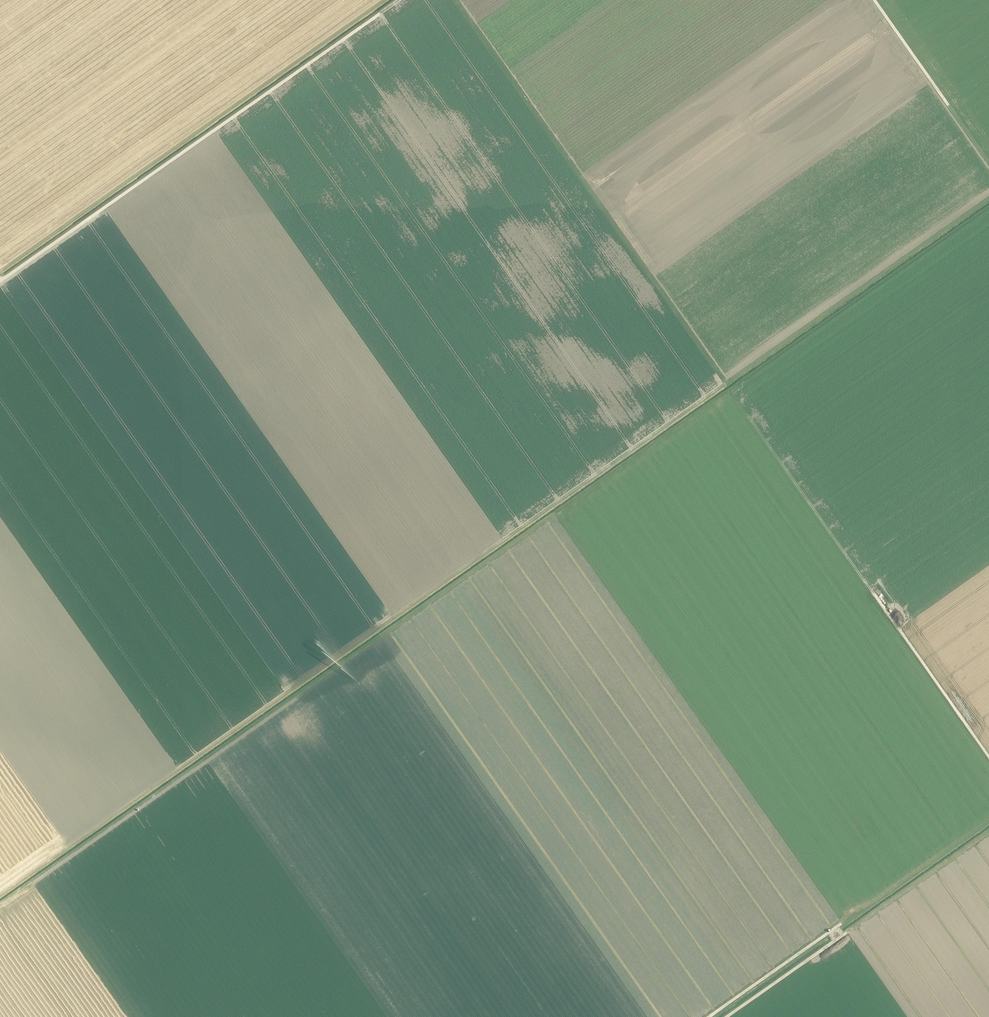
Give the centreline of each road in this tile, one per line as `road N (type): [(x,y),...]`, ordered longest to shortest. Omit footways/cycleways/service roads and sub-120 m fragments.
road 1 (track): [(875,0),(988,159)]

